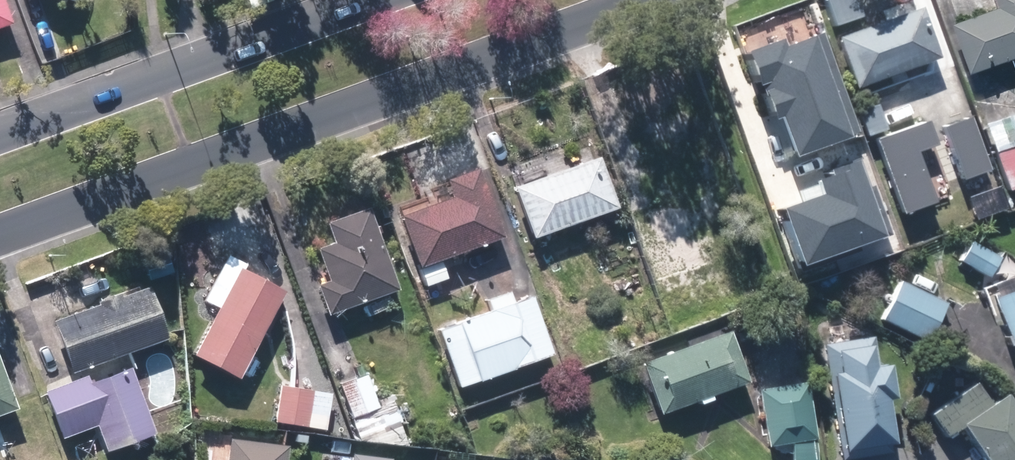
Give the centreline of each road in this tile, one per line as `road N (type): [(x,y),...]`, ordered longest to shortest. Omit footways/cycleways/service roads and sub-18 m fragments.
road 1 (secondary): [(651,0),(0,227)]
road 2 (secondary): [(0,135),(357,0)]

